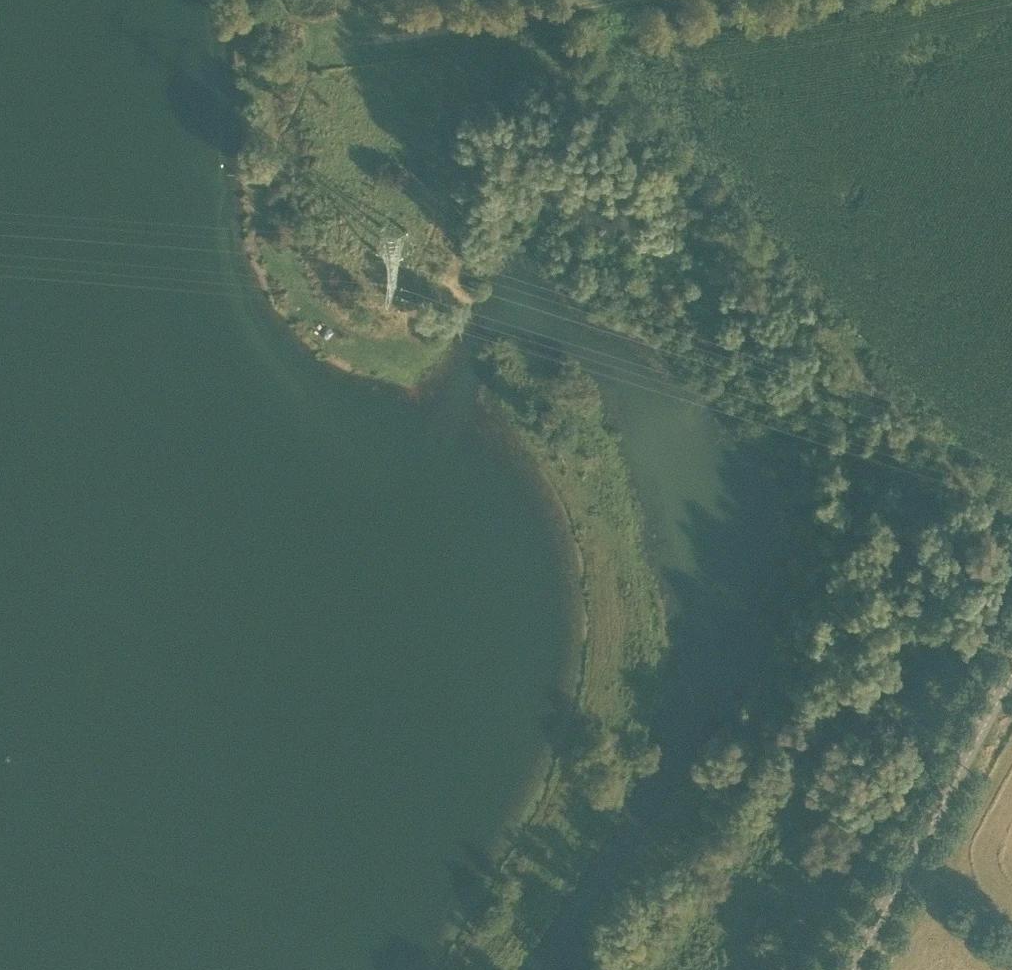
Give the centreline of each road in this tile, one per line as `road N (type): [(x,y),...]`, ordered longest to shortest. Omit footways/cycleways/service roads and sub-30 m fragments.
road 1 (unclassified): [(847,969),(1011,664)]
road 2 (track): [(650,0),(461,30)]
road 3 (track): [(461,30),(300,42)]

